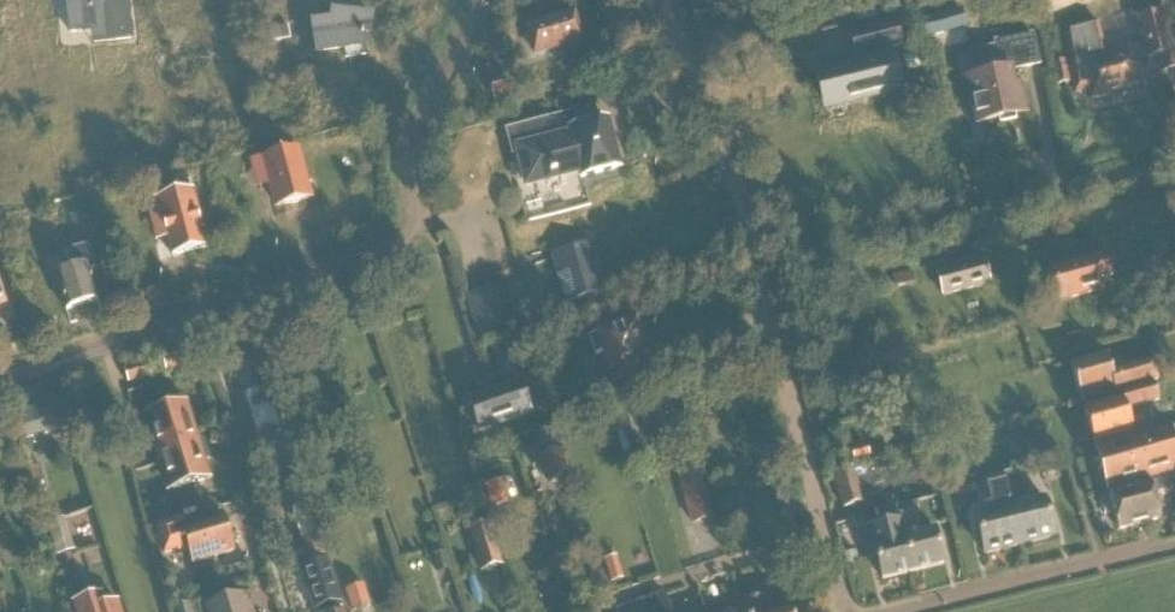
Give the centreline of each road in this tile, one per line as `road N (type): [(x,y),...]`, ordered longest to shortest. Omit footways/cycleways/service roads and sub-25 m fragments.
road 1 (residential): [(0,384),(403,237),(414,220),(407,147),(486,0)]
road 2 (residential): [(829,544),(685,49),(659,0)]
road 3 (residential): [(912,611),(1174,547)]
road 4 (residential): [(590,611),(829,544)]

